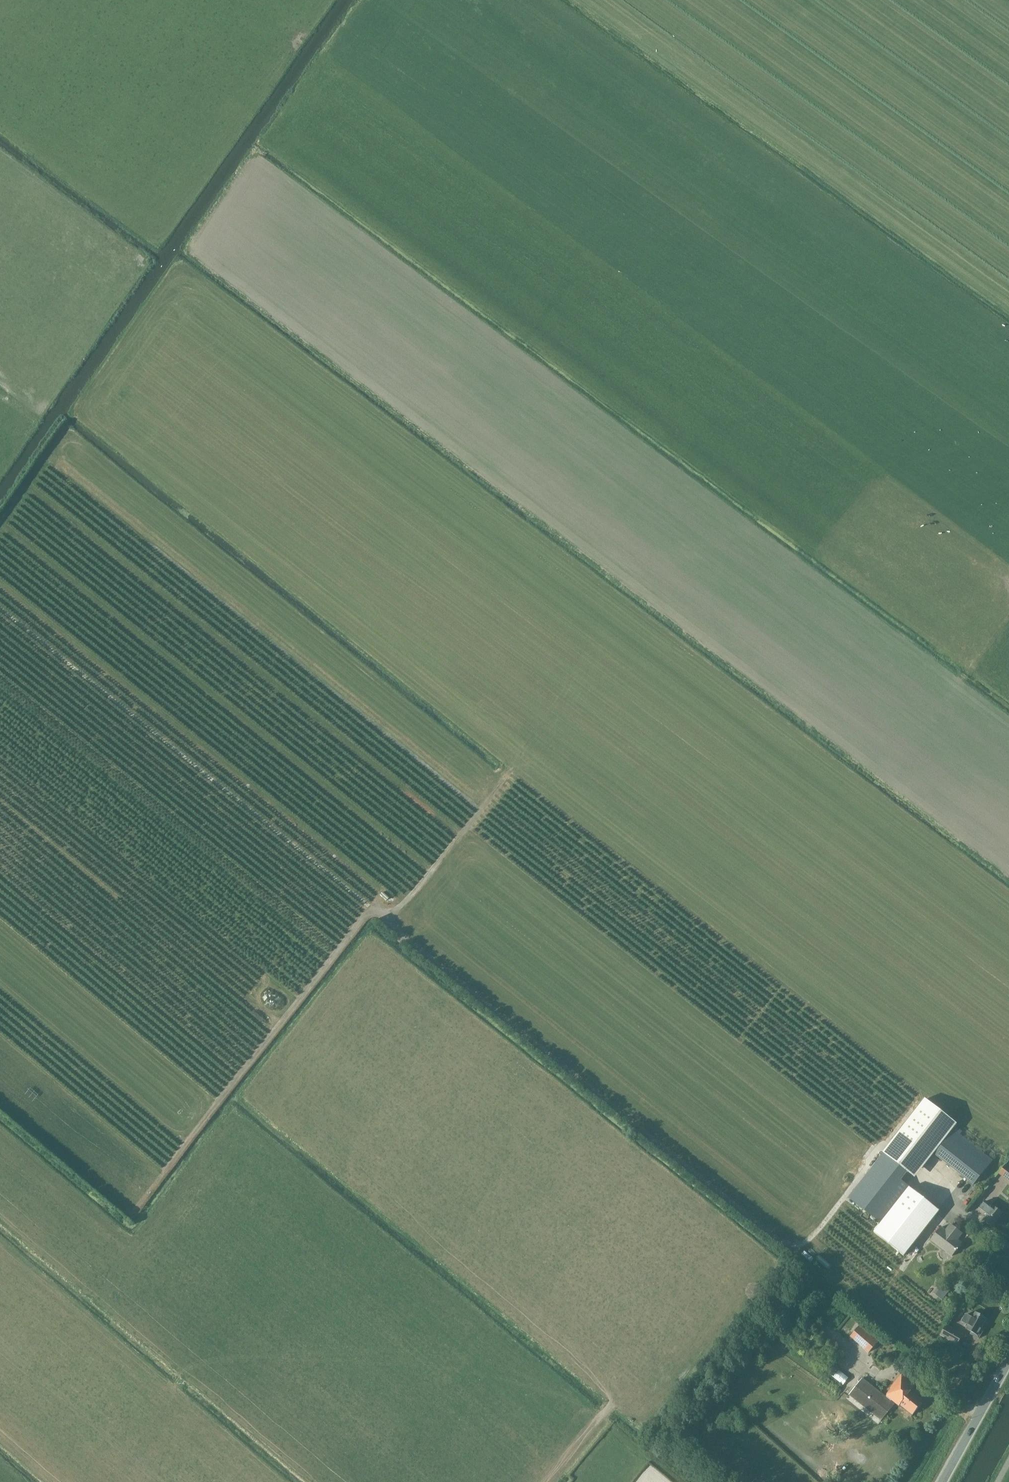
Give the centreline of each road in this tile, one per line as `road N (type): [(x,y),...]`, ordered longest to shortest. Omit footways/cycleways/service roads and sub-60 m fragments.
road 1 (tertiary): [(941,1481),(1008,1359)]

